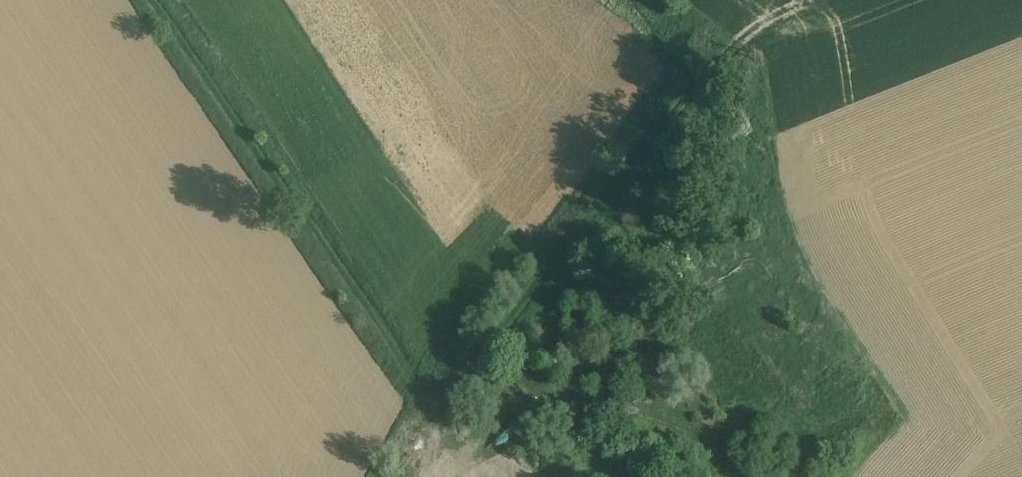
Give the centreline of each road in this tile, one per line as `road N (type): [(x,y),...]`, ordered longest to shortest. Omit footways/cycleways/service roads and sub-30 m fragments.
road 1 (track): [(154,0),(432,419),(418,476)]

